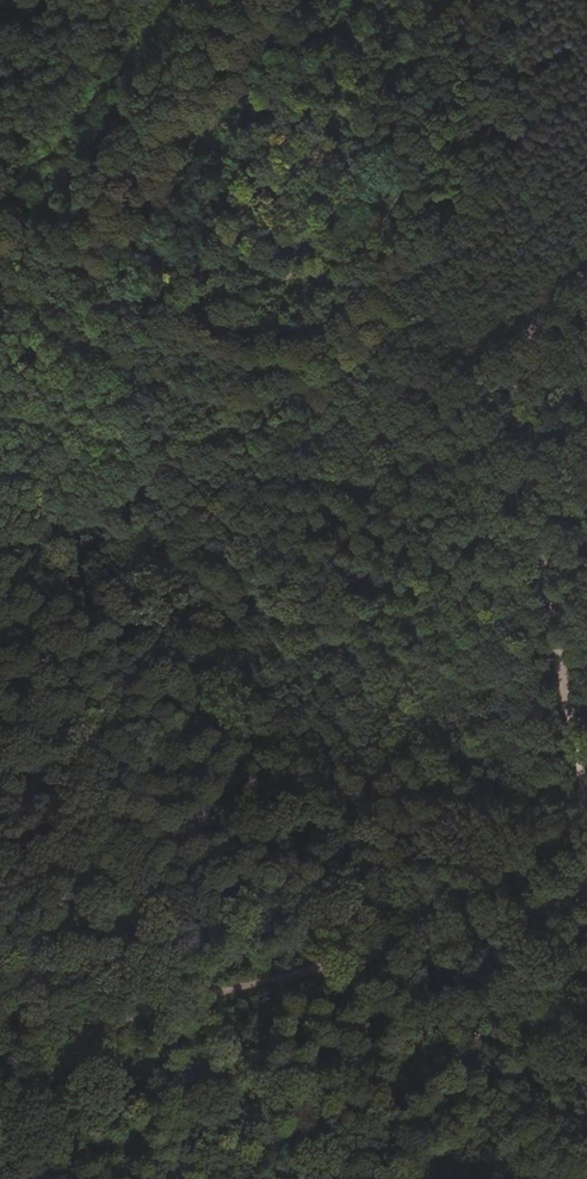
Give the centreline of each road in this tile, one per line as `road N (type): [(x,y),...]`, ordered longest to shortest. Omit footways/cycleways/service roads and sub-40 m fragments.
road 1 (track): [(586,872),(478,783),(343,643),(309,628),(188,614),(60,618),(0,630)]
road 2 (unclassified): [(586,878),(514,921),(152,1022),(99,1050),(58,1093),(0,1178)]
road 3 (unclassified): [(586,272),(534,346),(522,372),(520,414),(586,788)]

